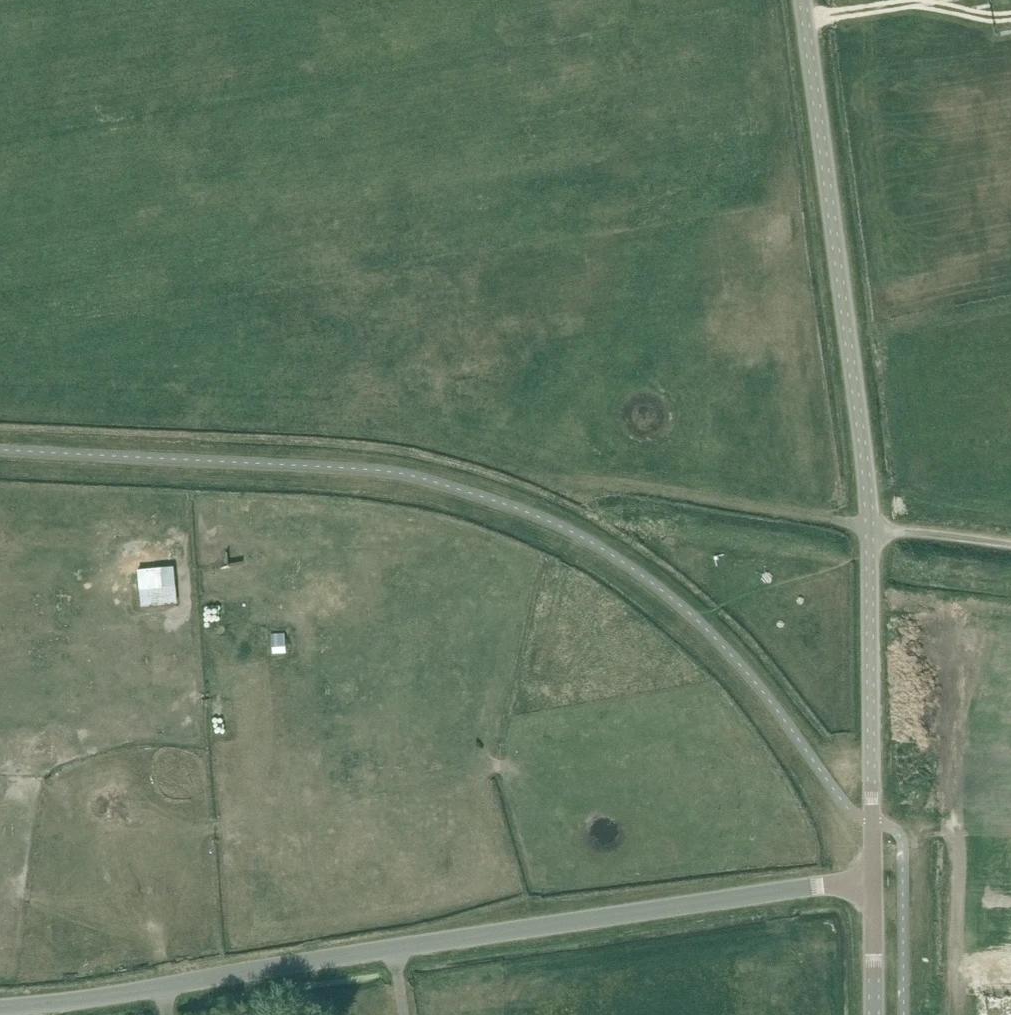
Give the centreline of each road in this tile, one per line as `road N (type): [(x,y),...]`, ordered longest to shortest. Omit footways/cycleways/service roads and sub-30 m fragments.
road 1 (unclassified): [(877,888),(871,533),(807,0)]
road 2 (tertiary): [(877,888),(822,888),(0,1011)]
road 3 (track): [(871,533),(1010,544)]
road 4 (tertiary): [(878,1014),(877,888)]

